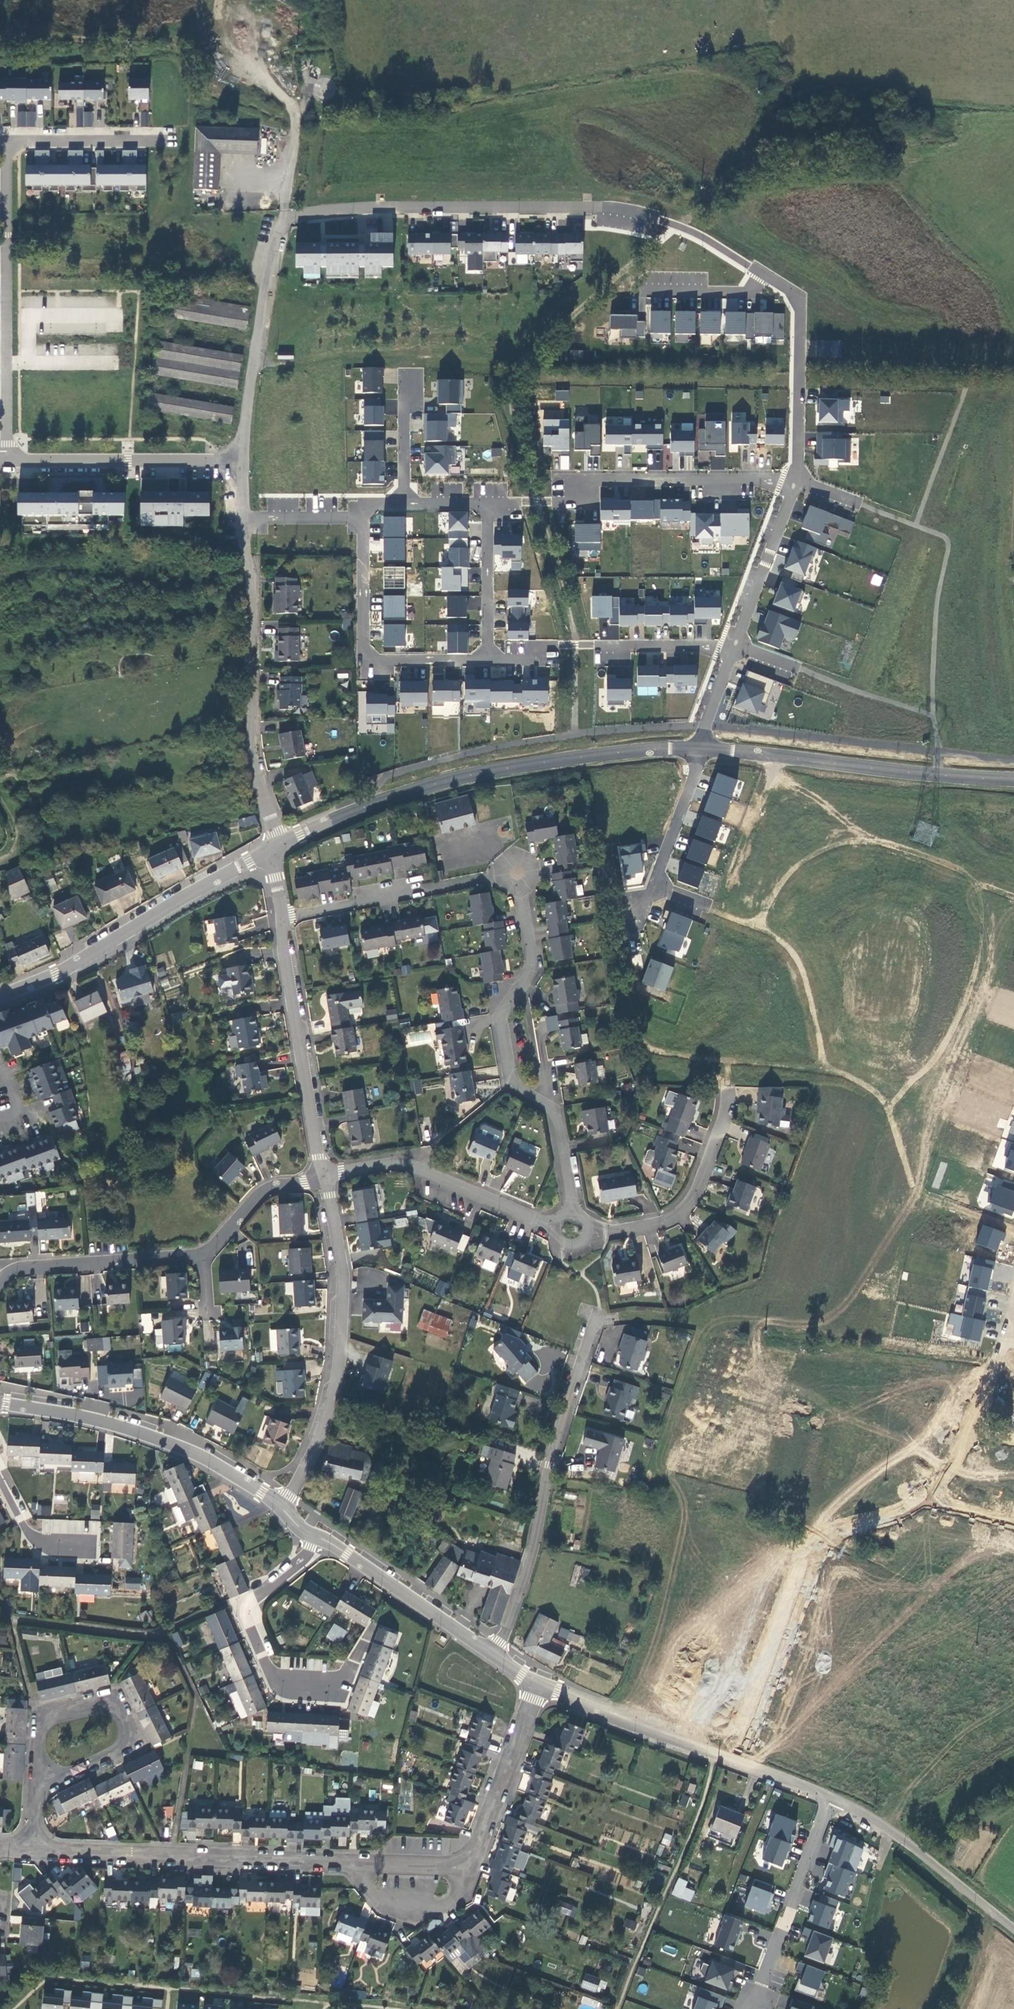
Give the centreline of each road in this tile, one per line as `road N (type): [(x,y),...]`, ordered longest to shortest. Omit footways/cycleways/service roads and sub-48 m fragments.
road 1 (tertiary): [(276,847),(352,812),(477,773),(700,749)]
road 2 (unclassified): [(241,460),(250,730),(276,847)]
road 3 (residential): [(520,875),(533,964),(500,1017),(510,1080),(557,1105),(568,1212)]
road 4 (residential): [(489,1654),(530,1563),(548,1467),(597,1315)]
road 5 (residential): [(637,210),(362,207),(281,220)]
road 6 (residential): [(322,1173),(343,1279),(339,1352),(325,1421),(283,1509)]
road 7 (residential): [(925,1499),(837,1533),(821,1551),(741,1766)]
road 8 (residential): [(6,461),(4,141)]
road 9 (residential): [(28,1850),(346,1862)]
road 10 (tertiary): [(700,749),(1013,780)]
road 11 (tertiary): [(0,997),(55,974),(276,847)]
road 12 (residential): [(283,1509),(198,1456),(144,1435),(0,1403)]
road 13 (residential): [(280,919),(322,1173)]
road 14 (residential): [(555,1221),(544,1223),(413,1164),(322,1173)]
road 15 (unclassified): [(281,220),(241,460)]
road 16 (residential): [(486,661),(364,656),(359,541)]
road 17 (residential): [(789,483),(596,479),(557,496)]
road 18 (residential): [(6,461),(241,460)]
road 19 (residential): [(319,1537),(256,1598),(255,1617),(272,1673),(288,1686),(335,1680)]
road 20 (residential): [(587,1227),(612,1230),(679,1214),(698,1191),(729,1093)]
road 21 (unclassified): [(830,1800),(887,1827),(1013,1931)]
road 22 (residential): [(830,1800),(744,2008)]
road 23 (residential): [(765,277),(794,296),(800,317),(796,462),(789,483)]
road 24 (residential): [(359,541),(267,539),(268,510),(369,507)]
road 25 (unclassified): [(539,1685),(741,1766)]
road 26 (residential): [(489,1654),(319,1537)]
road 27 (residential): [(1,1275),(20,1267),(202,1258)]
road 28 (residential): [(33,1790),(39,1718),(112,1701),(135,1747)]
road 29 (residential): [(468,1866),(539,1685)]
road 30 (residential): [(700,749),(639,918)]
road 31 (residential): [(725,648),(789,483)]
road 32 (residential): [(4,141),(173,141)]
road 33 (residential): [(346,1862),(374,1900),(432,1910),(449,1901),(468,1866)]
road 34 (residential): [(486,661),(488,496)]
road 35 (residential): [(280,919),(431,888)]
road 36 (residential): [(202,1258),(272,1189),(322,1173)]
road 37 (residential): [(577,649),(725,648)]
road 38 (unclassified): [(271,82),(294,108),(281,220)]
road 39 (residential): [(0,1473),(28,1525),(95,1546)]
road 40 (residential): [(1013,1314),(972,1431)]
road 41 (residential): [(346,1862),(468,1866)]

